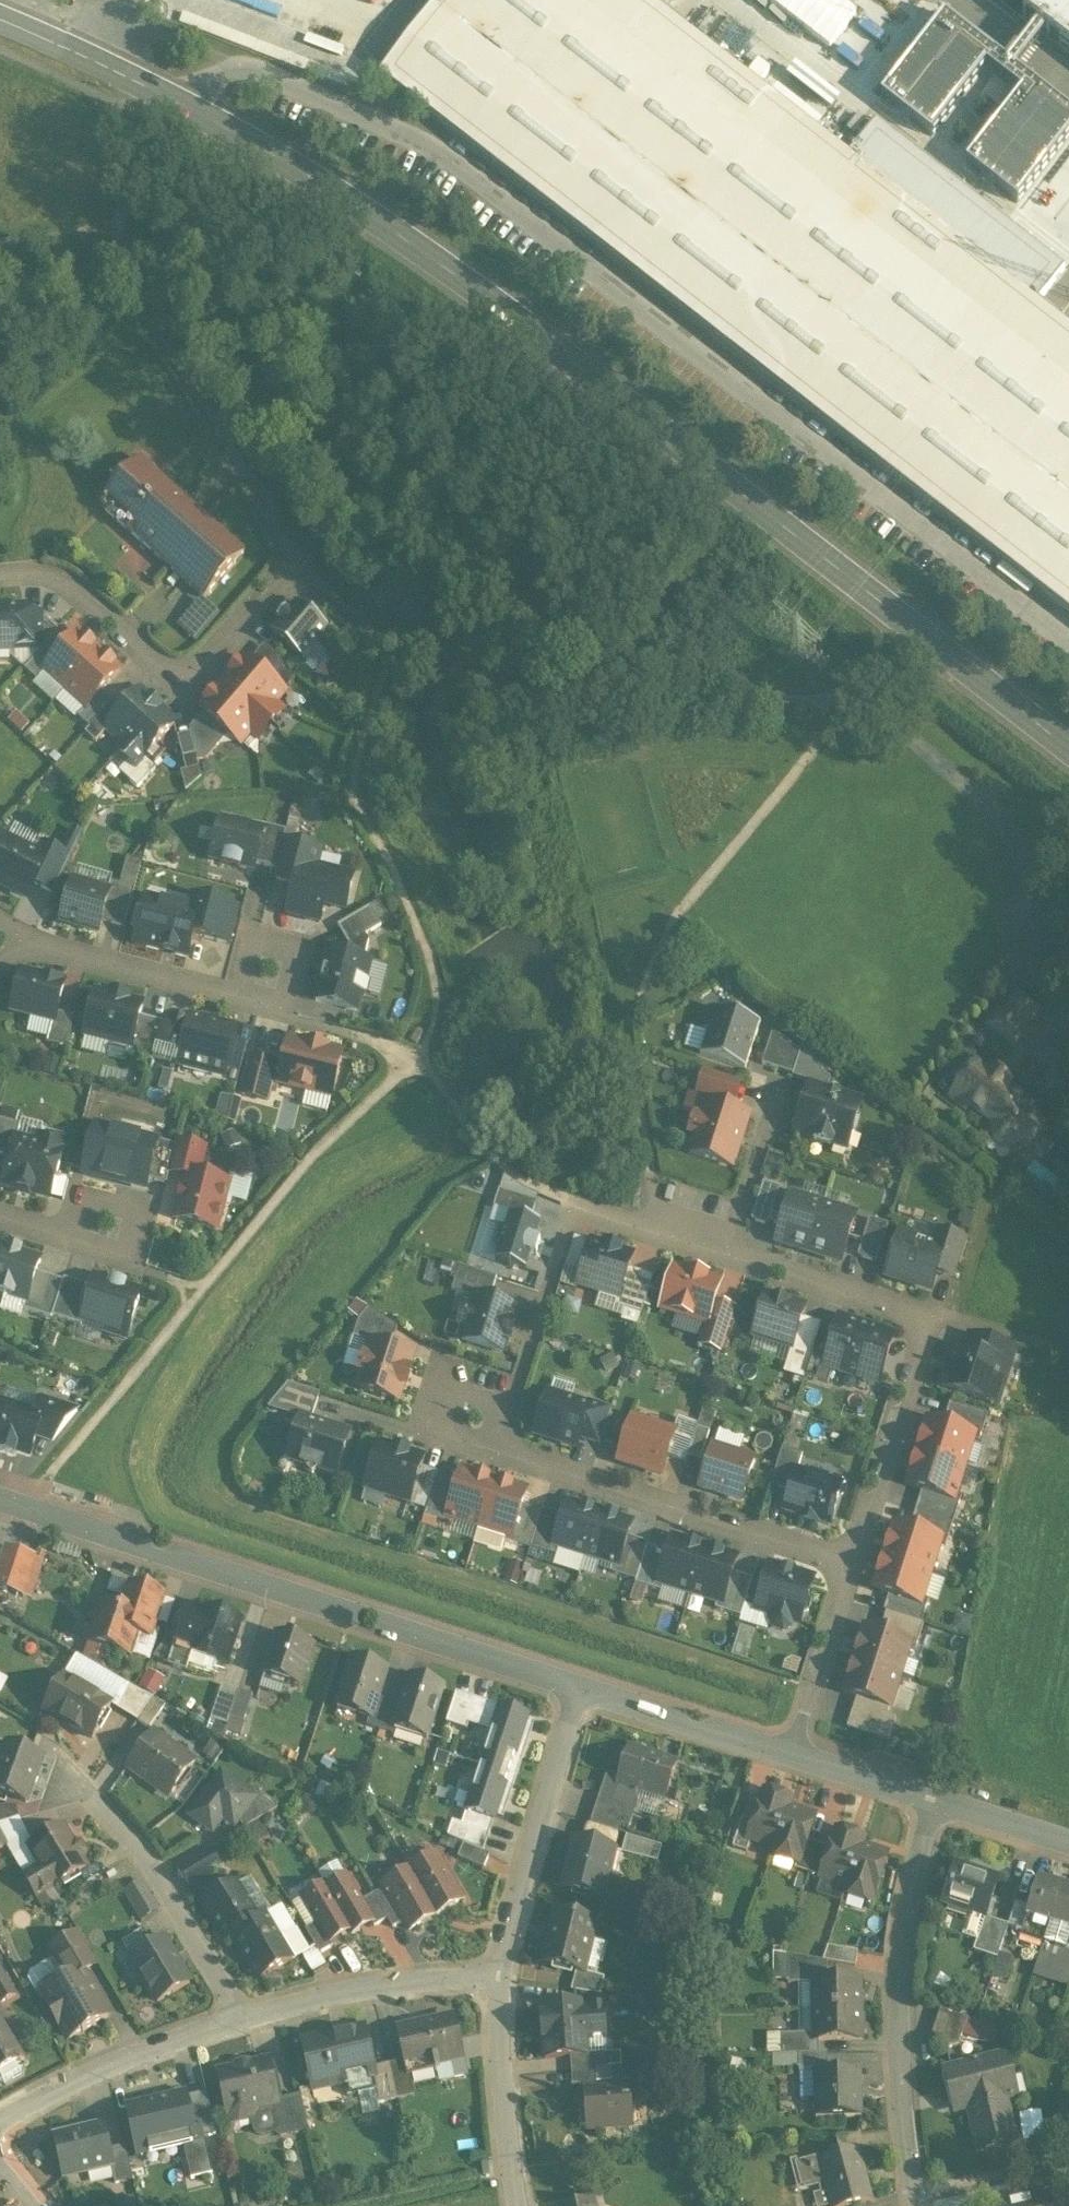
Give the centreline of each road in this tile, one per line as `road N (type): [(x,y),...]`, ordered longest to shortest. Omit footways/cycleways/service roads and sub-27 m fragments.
road 1 (secondary): [(0,17),(180,102),(359,206),(1068,749)]
road 2 (residential): [(0,1498),(586,1689)]
road 3 (residential): [(859,1552),(923,1345),(920,1320),(724,1251)]
road 4 (residential): [(859,1552),(441,1420)]
road 5 (residential): [(937,1798),(910,1896),(899,1982),(903,2126),(917,2205)]
road 6 (residential): [(0,574),(56,574),(73,585),(181,685),(289,562)]
road 7 (residential): [(586,1689),(498,1974)]
road 8 (residential): [(236,2017),(144,1849),(103,1801),(70,1784)]
road 9 (residential): [(498,1974),(416,1976),(236,2017)]
road 10 (residential): [(263,1011),(8,938)]
road 11 (residential): [(236,2017),(80,2073),(0,2119)]
road 12 (residential): [(498,1974),(498,2069),(520,2205)]
road 13 (residential): [(586,1689),(797,1757)]
road 14 (residential): [(797,1757),(859,1552)]
road 15 (residential): [(724,1251),(776,1090)]
road 16 (residential): [(724,1251),(574,1203)]
road 17 (residential): [(797,1757),(937,1798)]
road 18 (residential): [(0,1218),(125,1261)]
road 19 (residential): [(937,1798),(1054,1834)]

